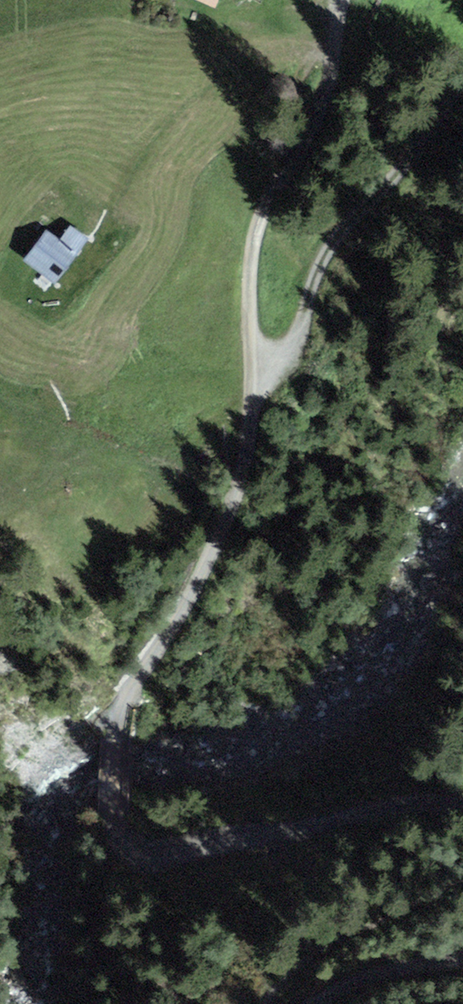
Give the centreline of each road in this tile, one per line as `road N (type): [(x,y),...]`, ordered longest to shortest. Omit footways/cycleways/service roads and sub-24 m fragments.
road 1 (track): [(346,0),(329,92),(262,221),(251,295),(258,443),(219,563),(116,717),(112,816),(129,844),(189,849),(403,801),(462,806)]
road 2 (track): [(259,371),(295,350),(328,252),(462,67)]
road 3 (track): [(462,951),(378,973),(330,1003)]

